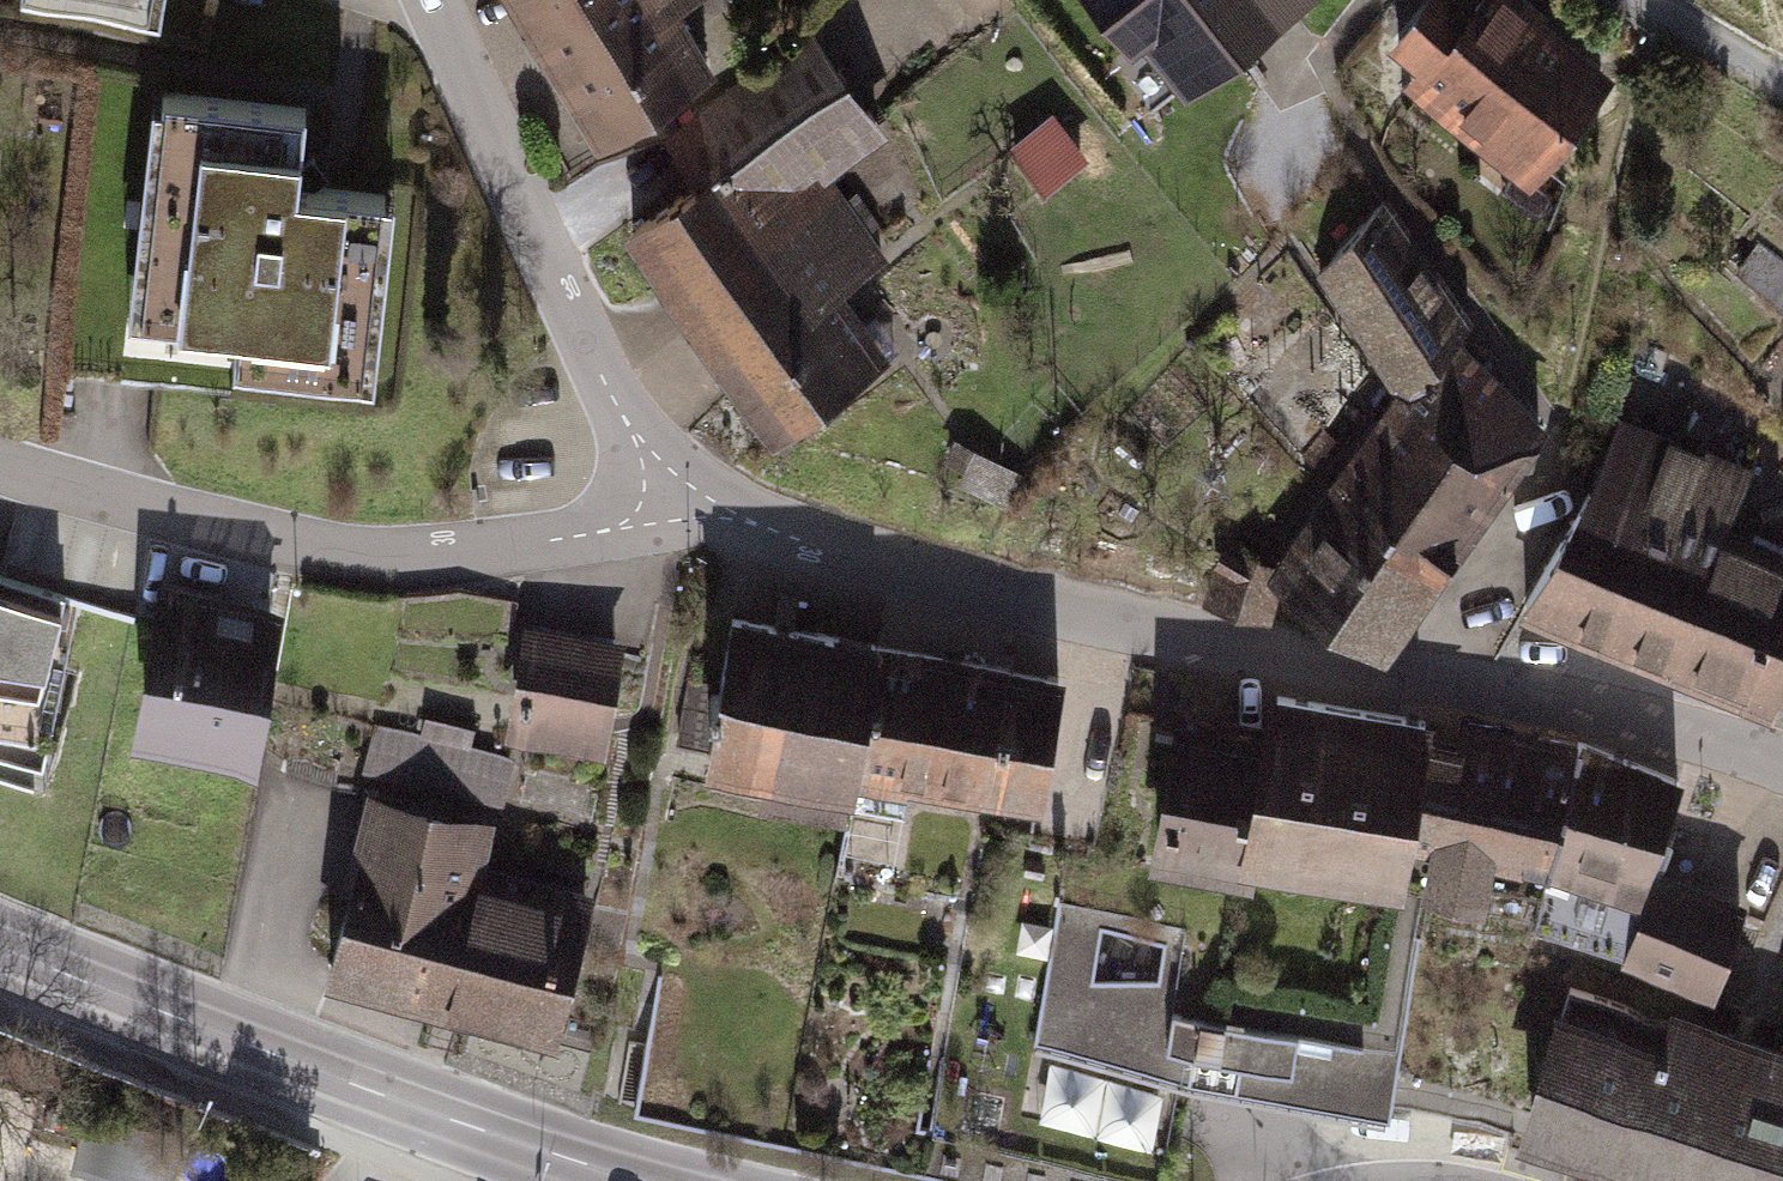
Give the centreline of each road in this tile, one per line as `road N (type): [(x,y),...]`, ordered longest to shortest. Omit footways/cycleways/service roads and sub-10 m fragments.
road 1 (residential): [(1782,762),(1703,730),(1043,608),(676,506)]
road 2 (residential): [(676,506),(582,535),(418,557),(229,529),(0,470)]
road 3 (primary): [(642,1180),(425,1112),(0,948)]
road 4 (residential): [(676,506),(534,240),(430,0)]
road 5 (track): [(1782,86),(1644,0)]

